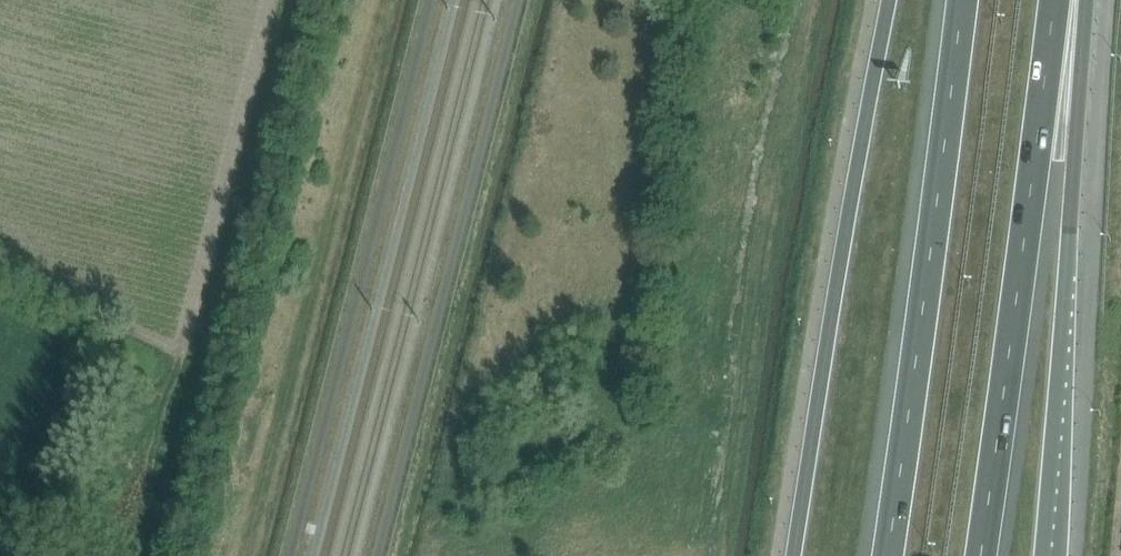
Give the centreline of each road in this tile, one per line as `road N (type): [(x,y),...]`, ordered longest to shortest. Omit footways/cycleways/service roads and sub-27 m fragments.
road 1 (motorway): [(891,0),(784,555)]
road 2 (motorway): [(966,0),(880,555)]
road 3 (motorway): [(976,555),(1055,0)]
road 4 (motorway): [(1043,555),(1075,158),(1075,0)]

